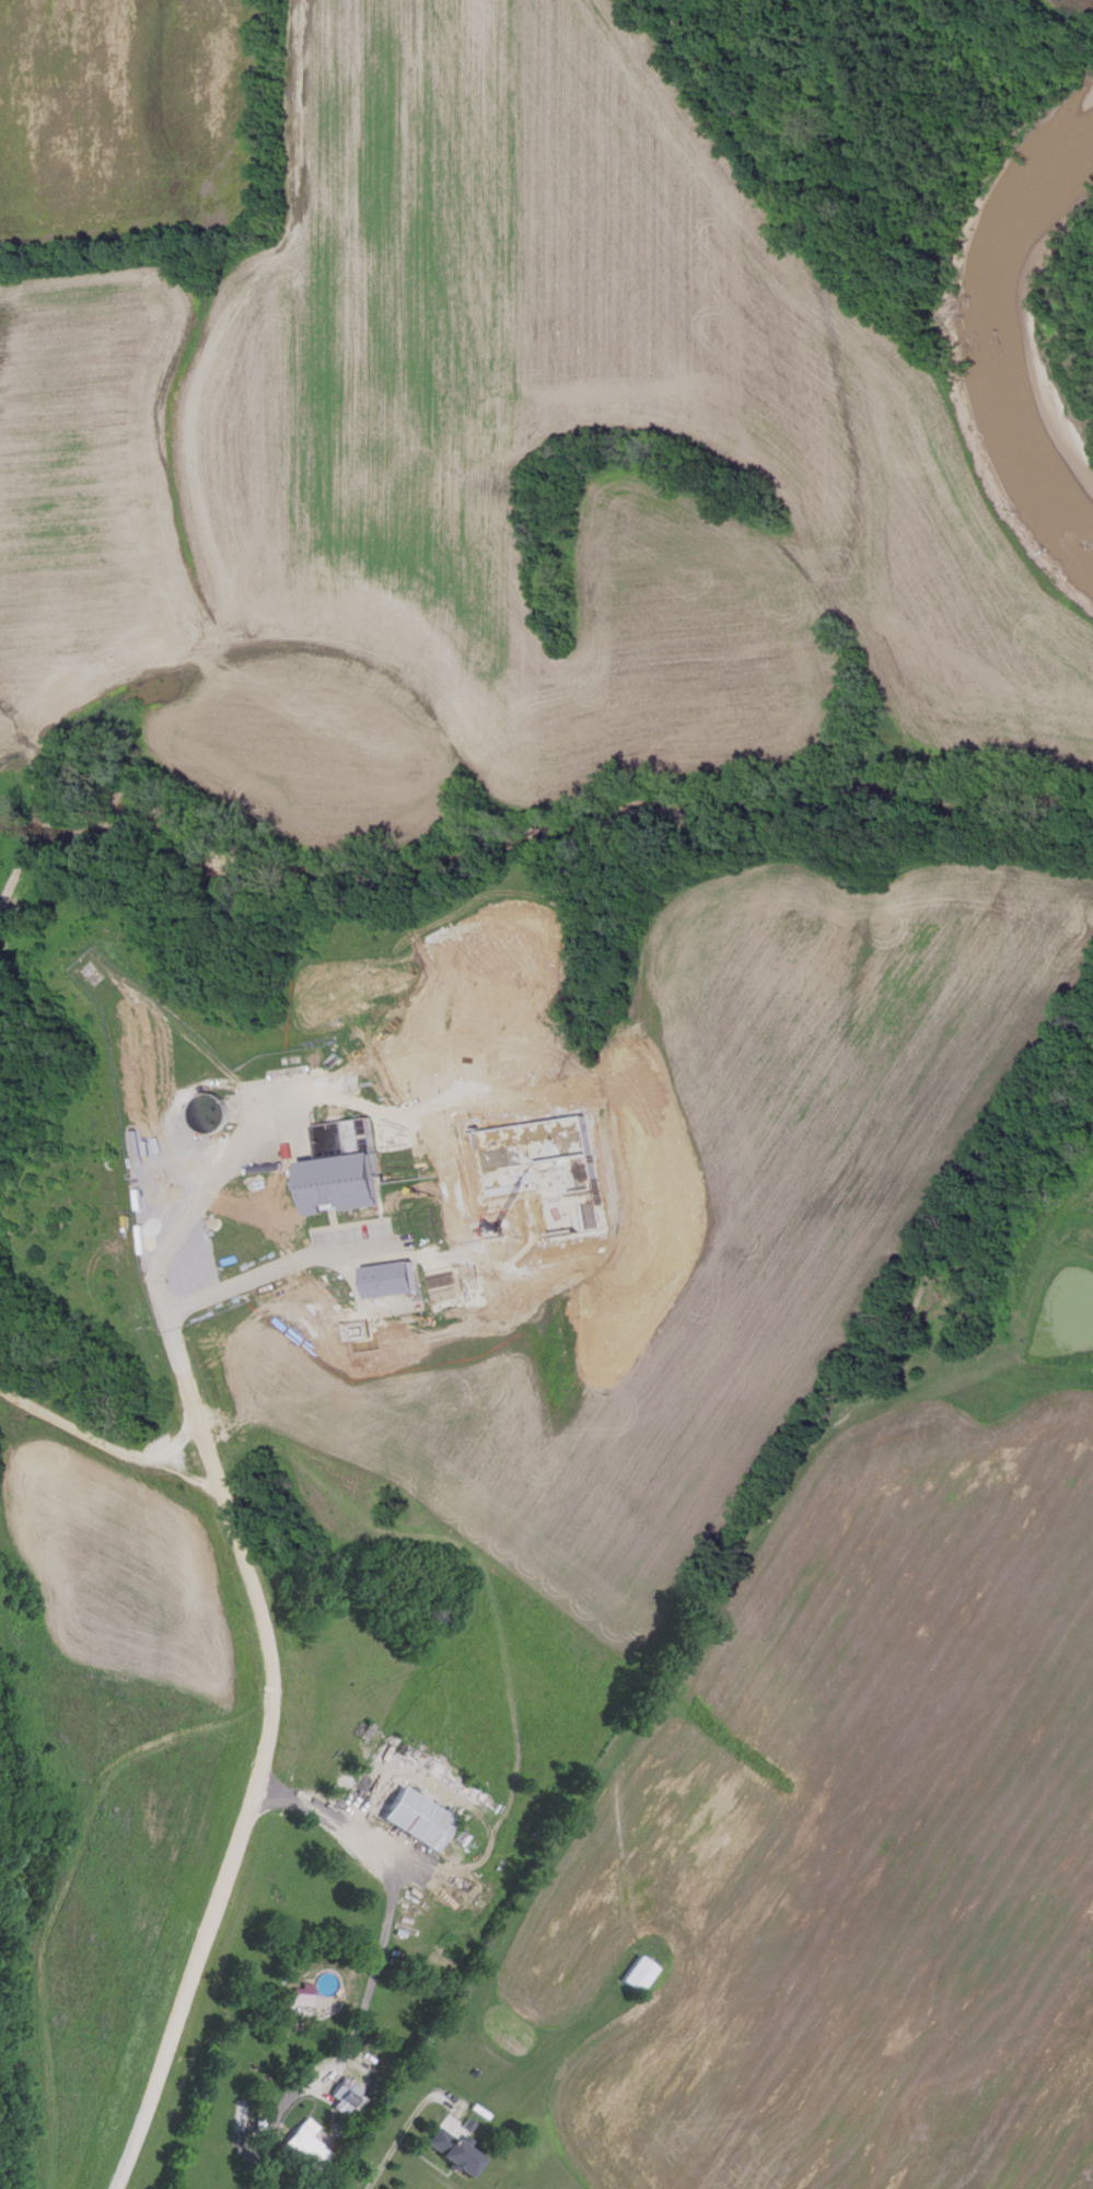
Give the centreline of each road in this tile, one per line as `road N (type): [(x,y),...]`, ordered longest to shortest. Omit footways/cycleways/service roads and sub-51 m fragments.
road 1 (residential): [(261,2188),(276,2106),(350,2057),(395,1886),(388,1858),(358,1825),(259,1792)]

